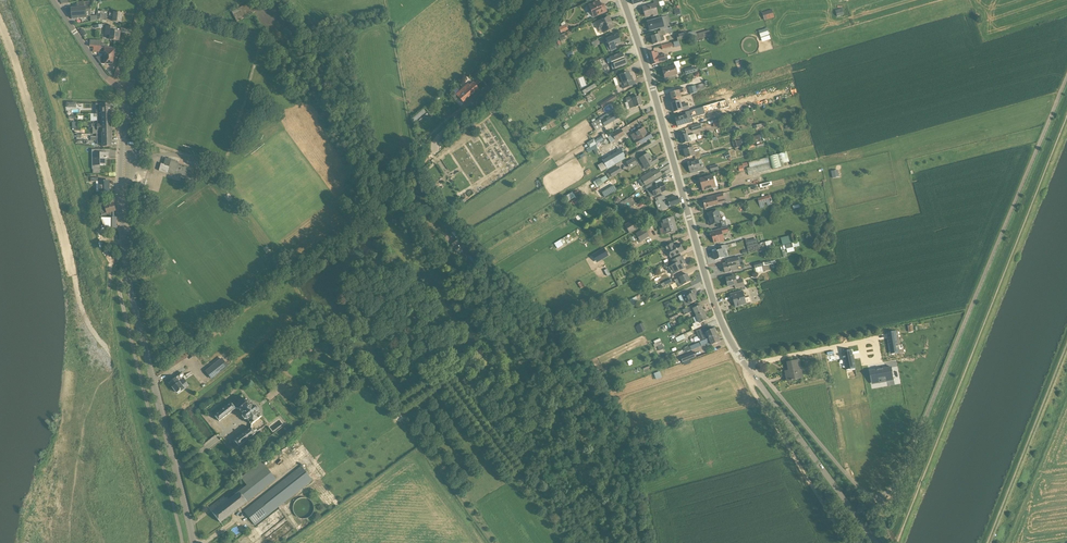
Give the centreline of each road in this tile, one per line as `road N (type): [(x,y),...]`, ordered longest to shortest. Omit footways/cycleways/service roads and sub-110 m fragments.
road 1 (unclassified): [(1066,74),(890,491),(872,497),(858,489),(764,376),(751,373)]
road 2 (tertiary): [(194,542),(128,279),(121,187),(131,88)]
road 3 (unclassified): [(751,373),(716,308),(623,0)]
road 4 (unclassified): [(0,25),(79,299),(110,354)]
road 5 (unclassified): [(876,542),(751,373)]
road 6 (track): [(456,253),(417,209),(407,171),(419,146),(458,112)]
road 7 (track): [(760,402),(844,542)]
road 8 (residential): [(458,112),(553,0)]

